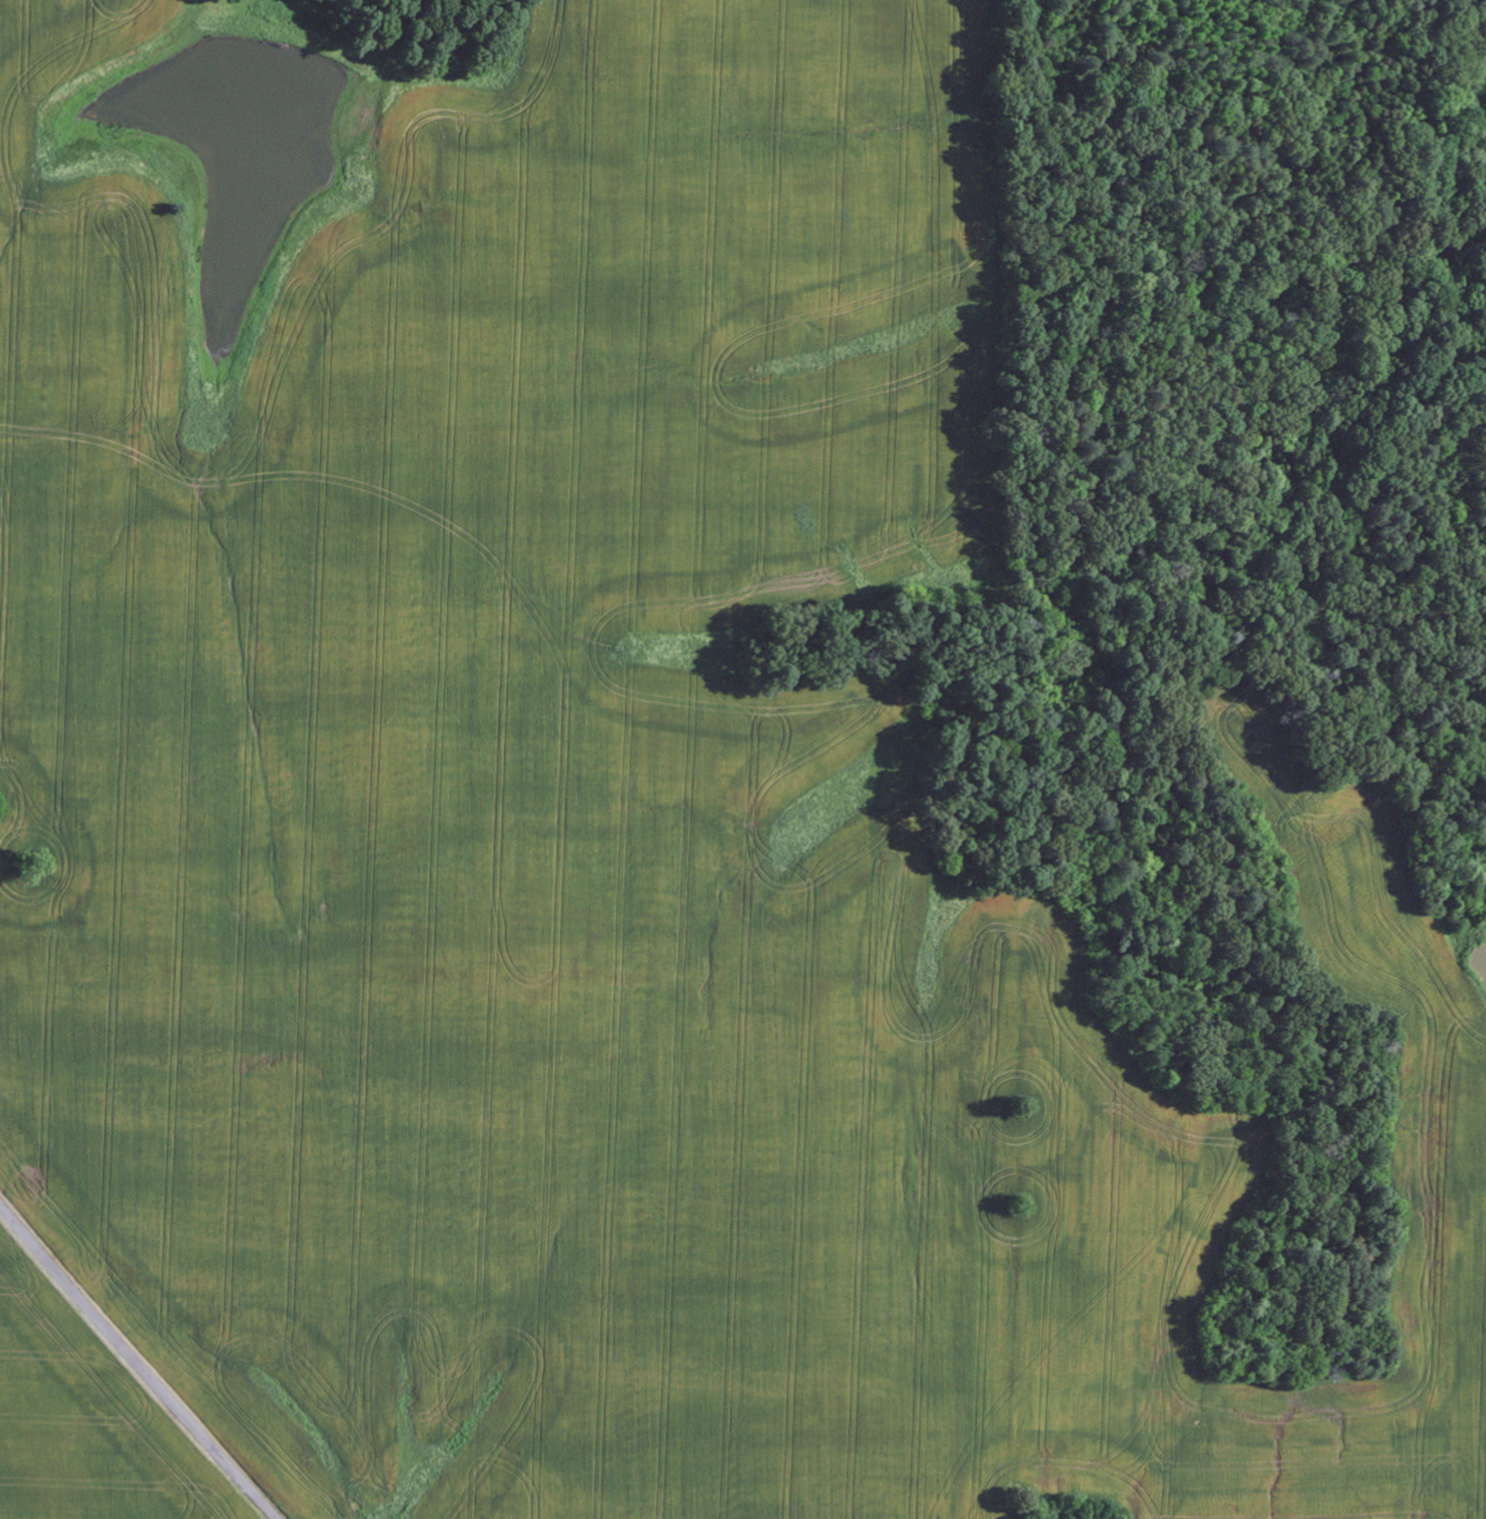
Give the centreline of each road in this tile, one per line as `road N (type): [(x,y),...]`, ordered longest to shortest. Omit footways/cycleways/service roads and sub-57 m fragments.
road 1 (residential): [(275,1518),(0,1207)]

